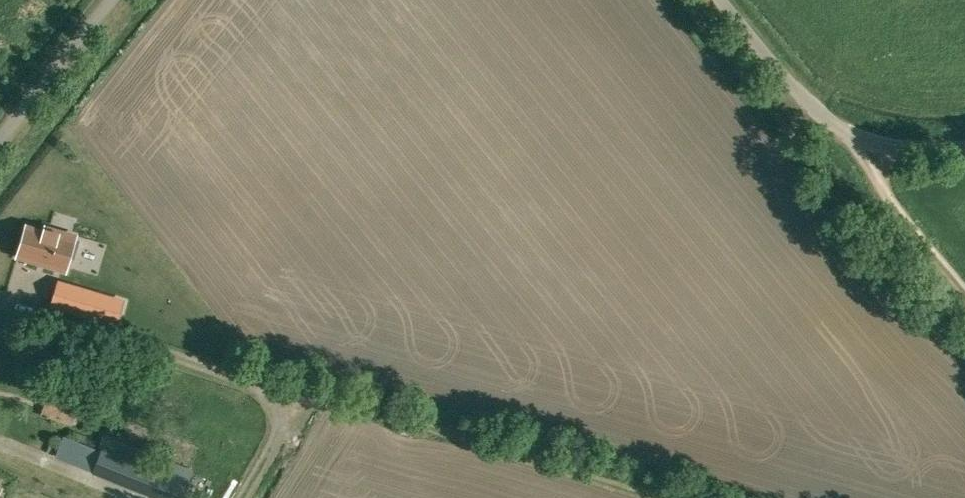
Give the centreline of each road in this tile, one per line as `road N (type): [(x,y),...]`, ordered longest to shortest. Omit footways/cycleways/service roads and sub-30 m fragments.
road 1 (track): [(267,394),(335,402),(667,497)]
road 2 (unclassified): [(716,0),(793,93),(858,141),(880,151),(964,150)]
road 3 (unclassified): [(0,141),(112,0)]

